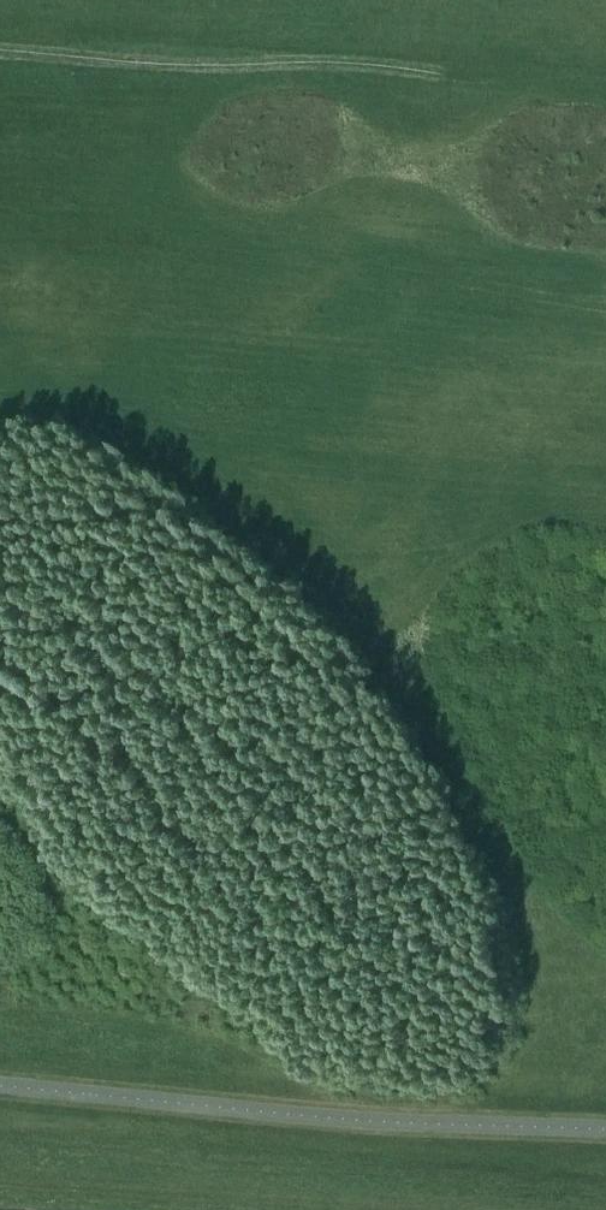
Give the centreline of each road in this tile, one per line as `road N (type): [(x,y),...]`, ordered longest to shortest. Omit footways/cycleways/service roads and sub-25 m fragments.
road 1 (track): [(454,1209),(0,1179)]

